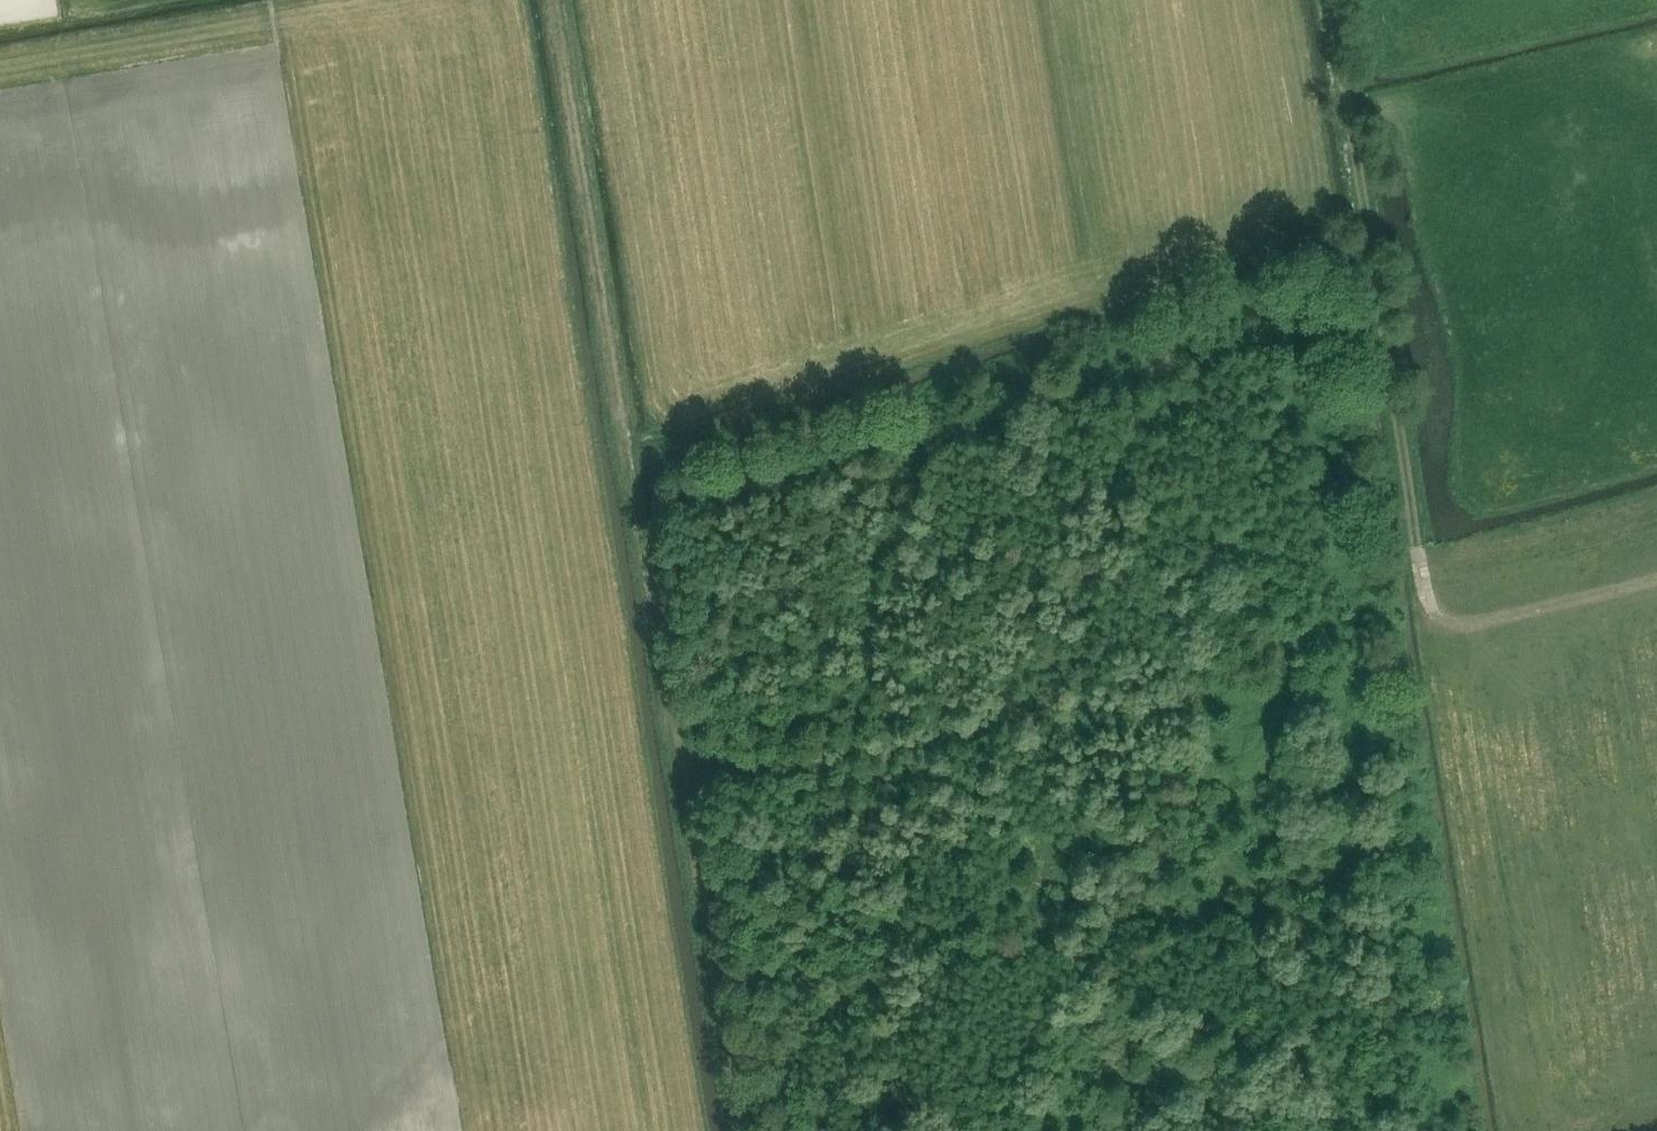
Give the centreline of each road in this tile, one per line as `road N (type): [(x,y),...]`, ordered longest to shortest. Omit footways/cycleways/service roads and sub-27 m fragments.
road 1 (track): [(555,0),(741,1130)]
road 2 (track): [(1331,0),(1426,559)]

